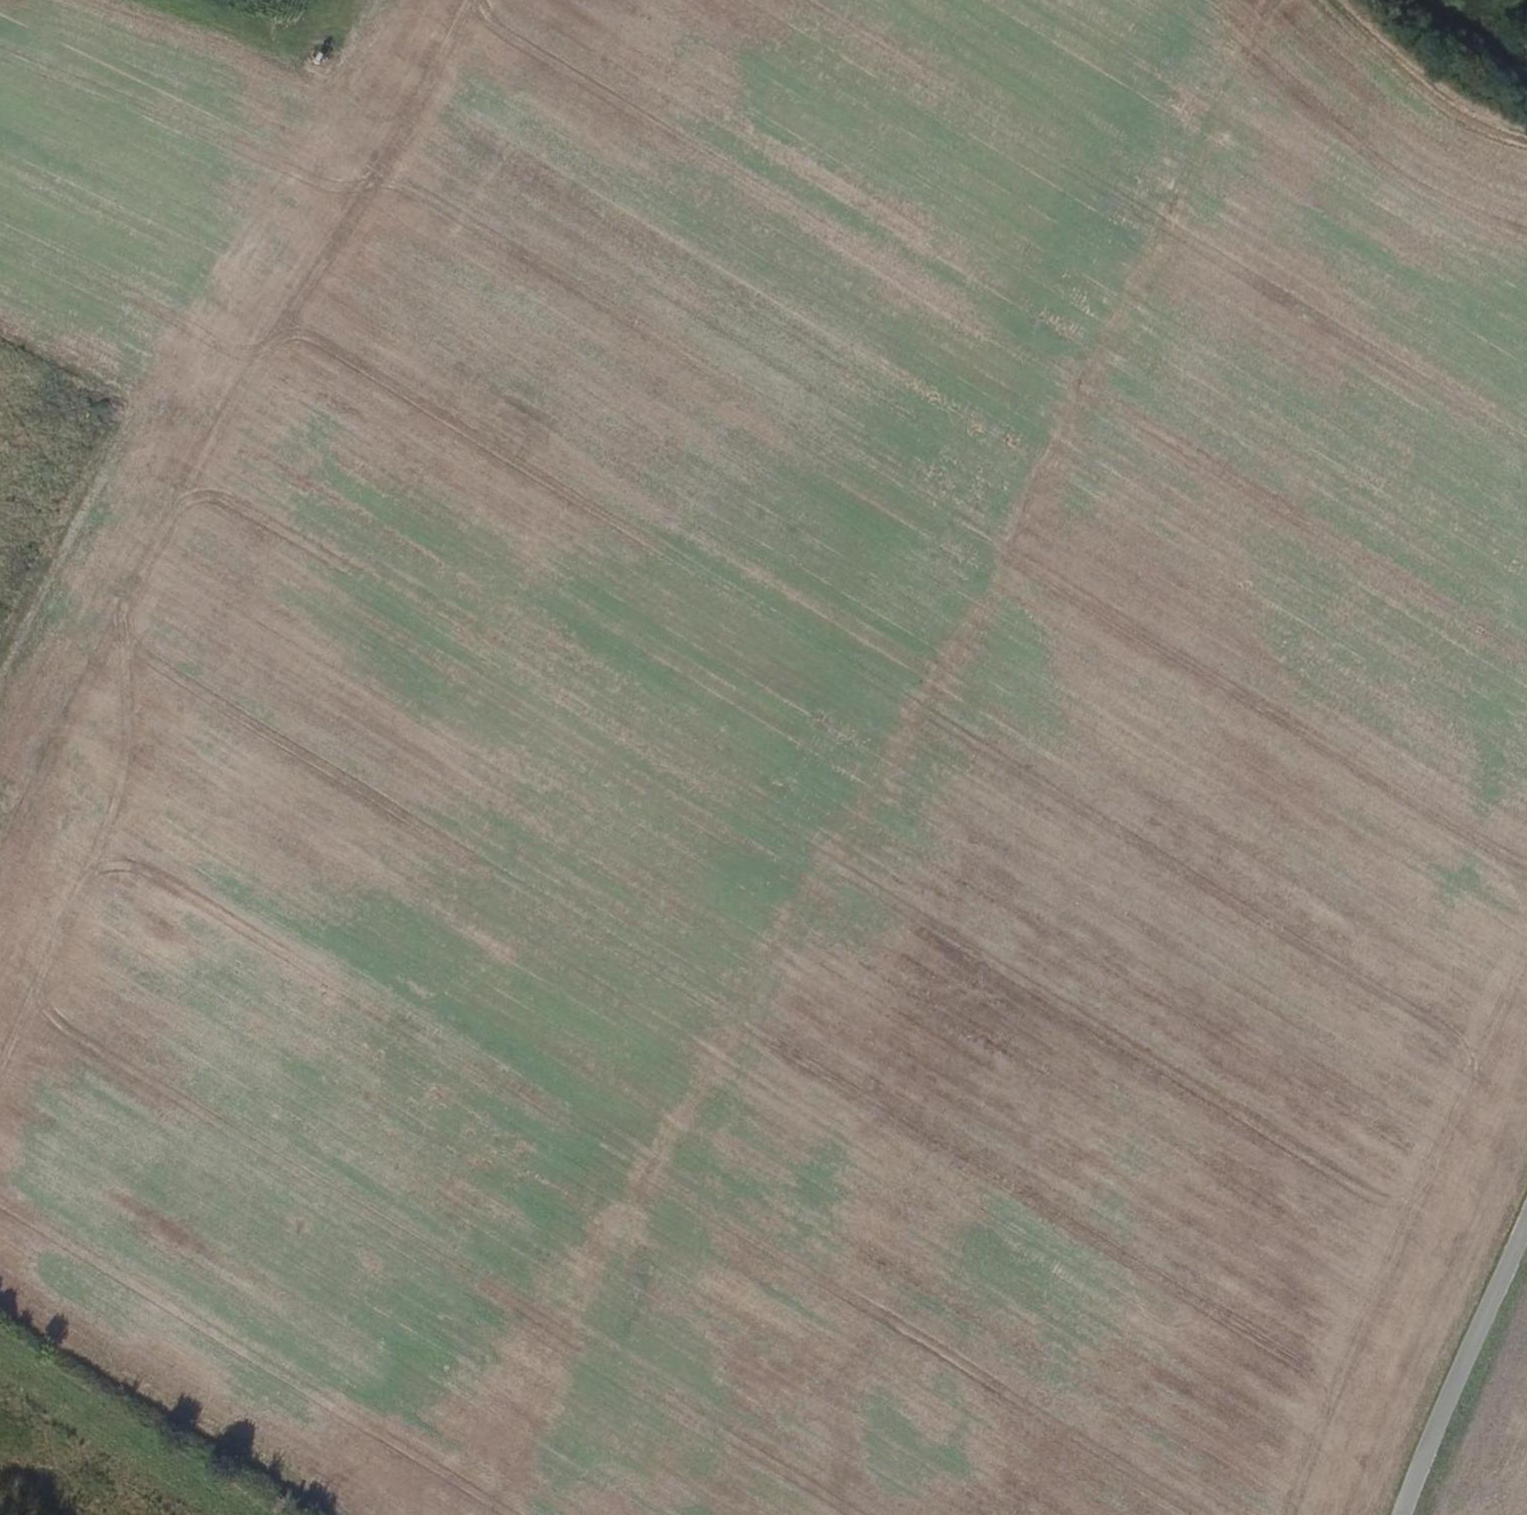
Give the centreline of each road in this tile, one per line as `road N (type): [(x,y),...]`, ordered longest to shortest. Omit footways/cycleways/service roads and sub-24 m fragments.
road 1 (unclassified): [(1399,1514),(1526,1220)]
road 2 (track): [(1526,134),(1501,128),(1456,98),(1337,0)]

